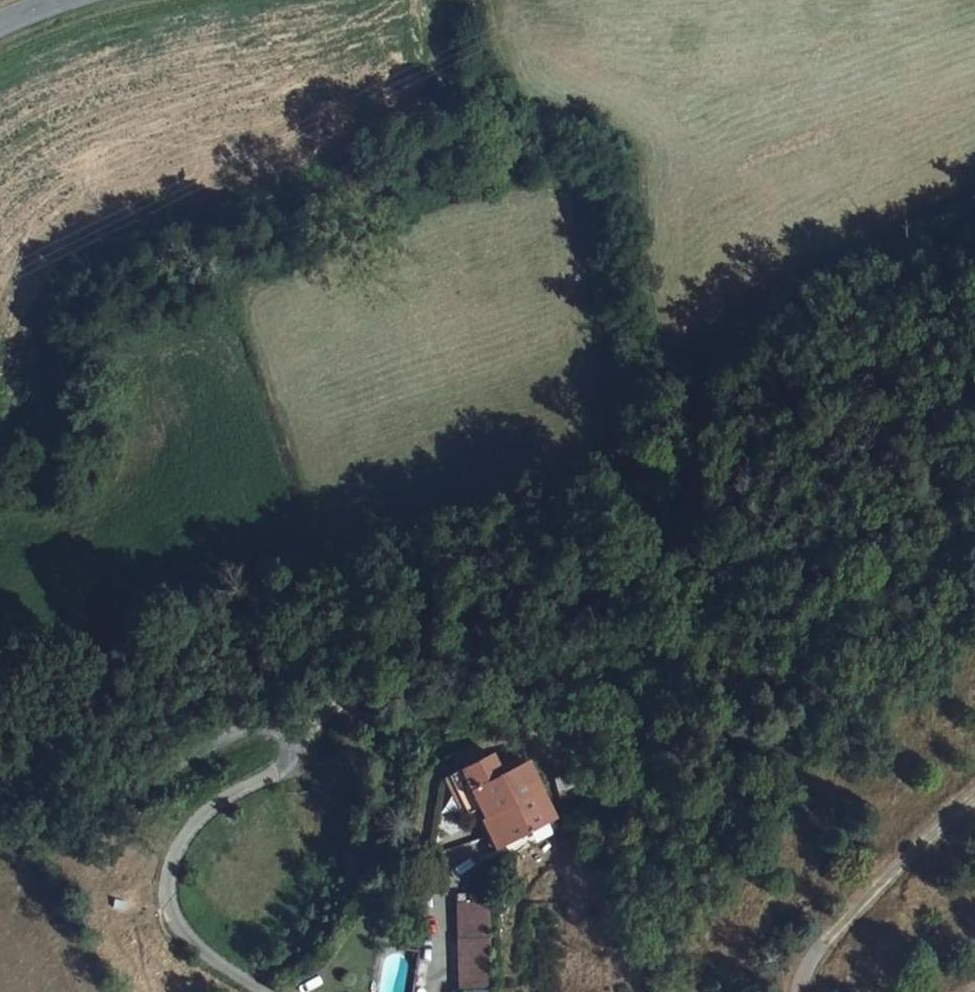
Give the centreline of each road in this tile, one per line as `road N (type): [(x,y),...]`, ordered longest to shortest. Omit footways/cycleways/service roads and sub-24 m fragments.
road 1 (residential): [(0,785),(128,784),(246,725),(293,731),(299,761),(291,772),(216,803),(188,830),(169,881),(170,902),(193,940),(272,991)]
road 2 (track): [(974,799),(934,827),(813,948),(793,991)]

